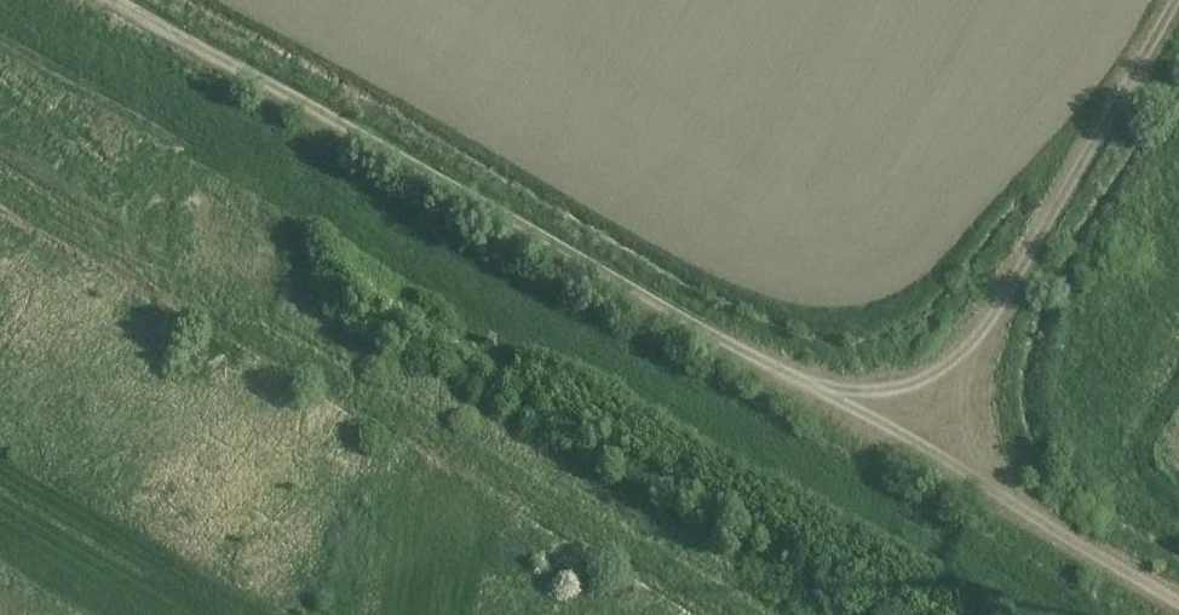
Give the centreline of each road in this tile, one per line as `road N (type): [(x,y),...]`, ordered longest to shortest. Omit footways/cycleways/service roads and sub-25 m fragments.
road 1 (track): [(119,0),(1178,594)]
road 2 (track): [(0,181),(740,614)]
road 3 (track): [(926,452),(1178,16)]

